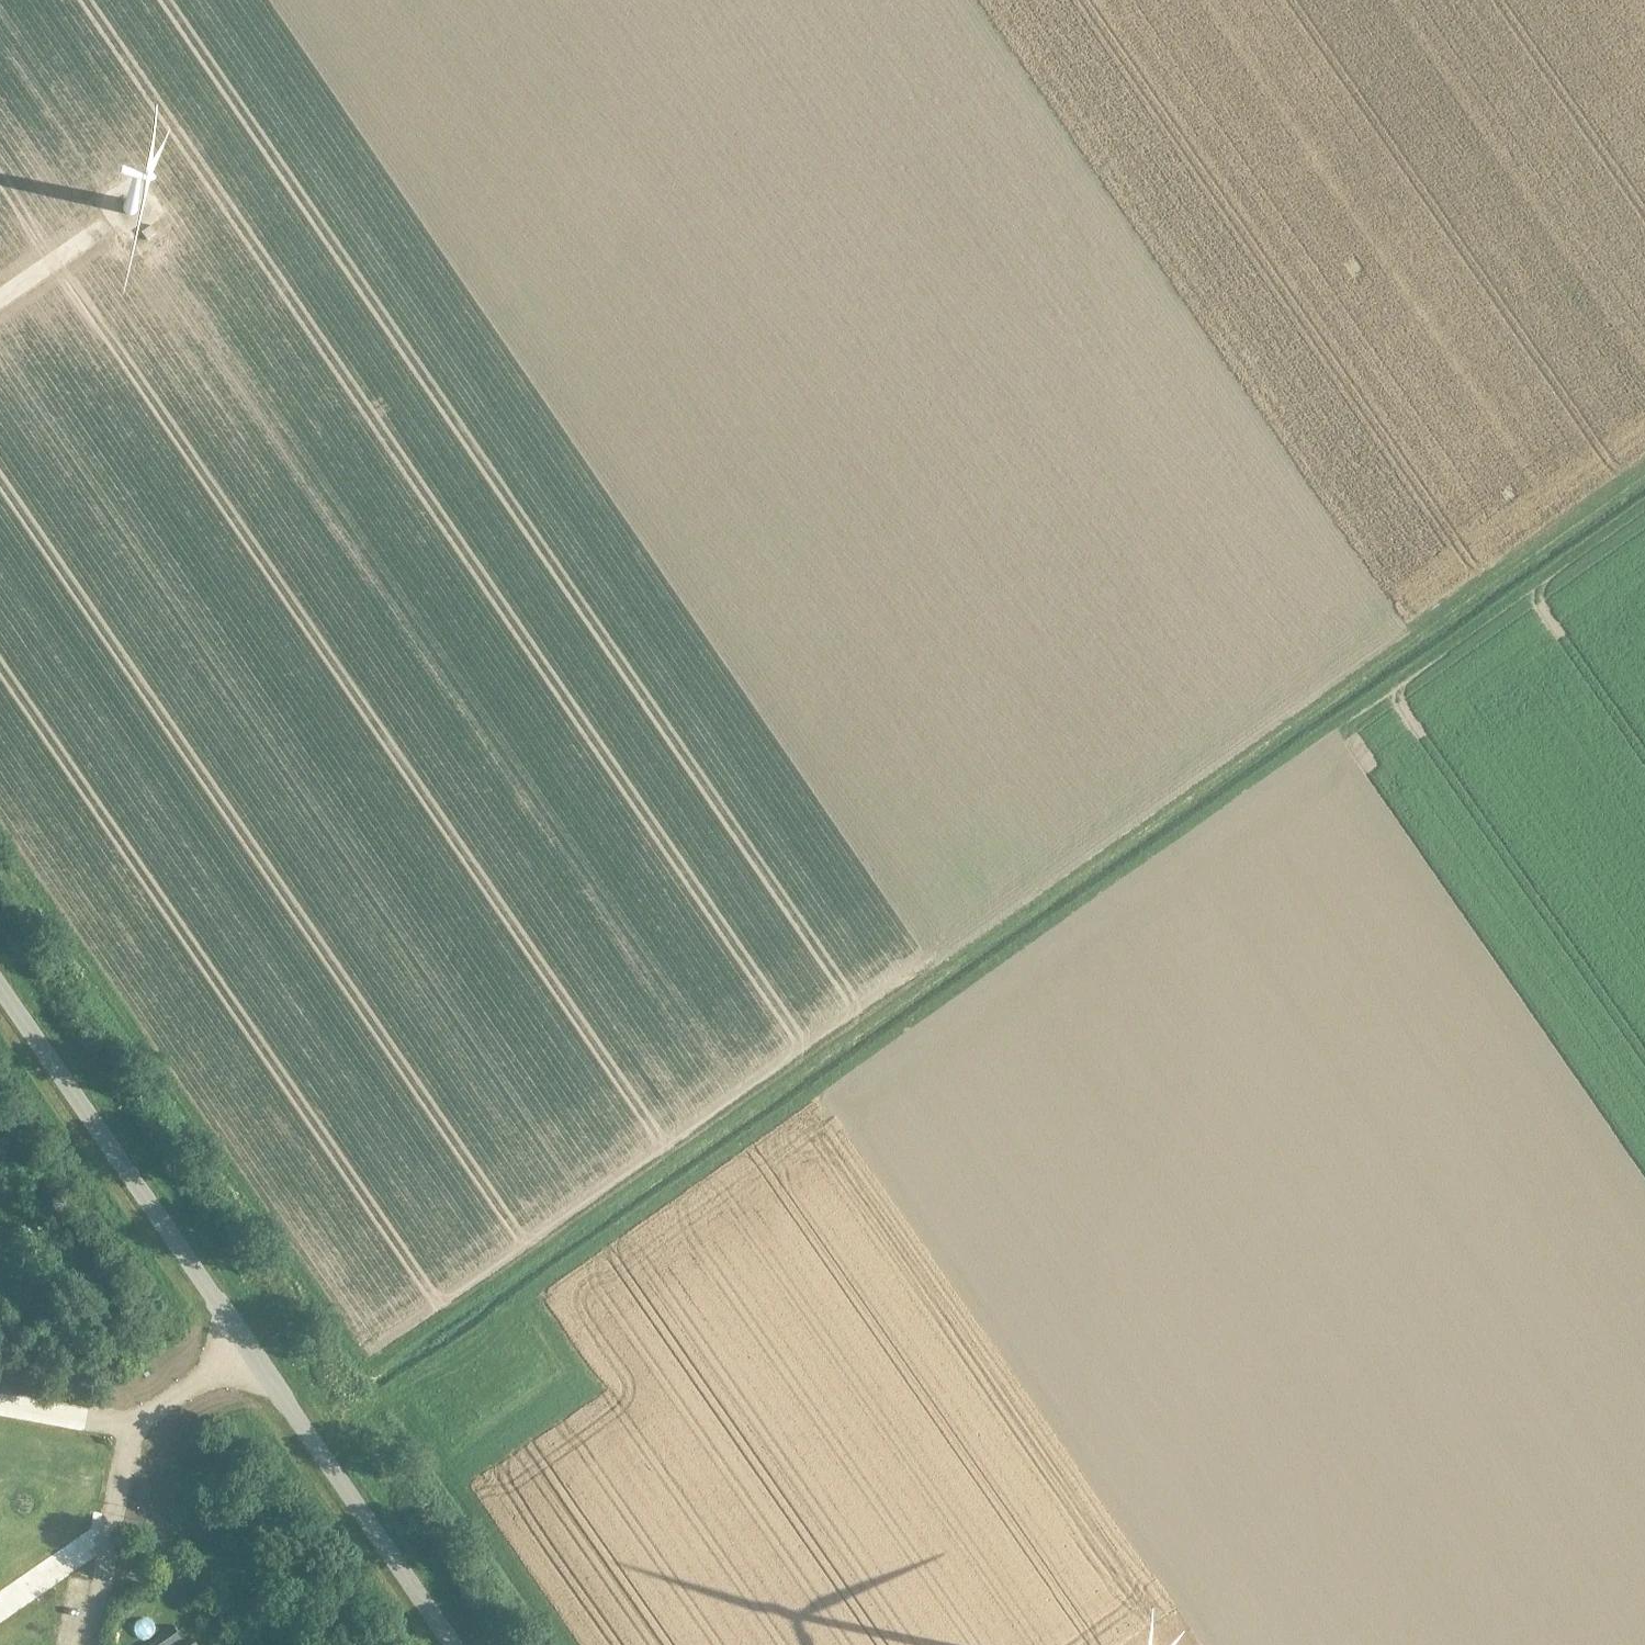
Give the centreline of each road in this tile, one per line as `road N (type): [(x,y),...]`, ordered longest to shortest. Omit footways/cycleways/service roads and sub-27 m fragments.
road 1 (unclassified): [(451,1644),(0,988)]

